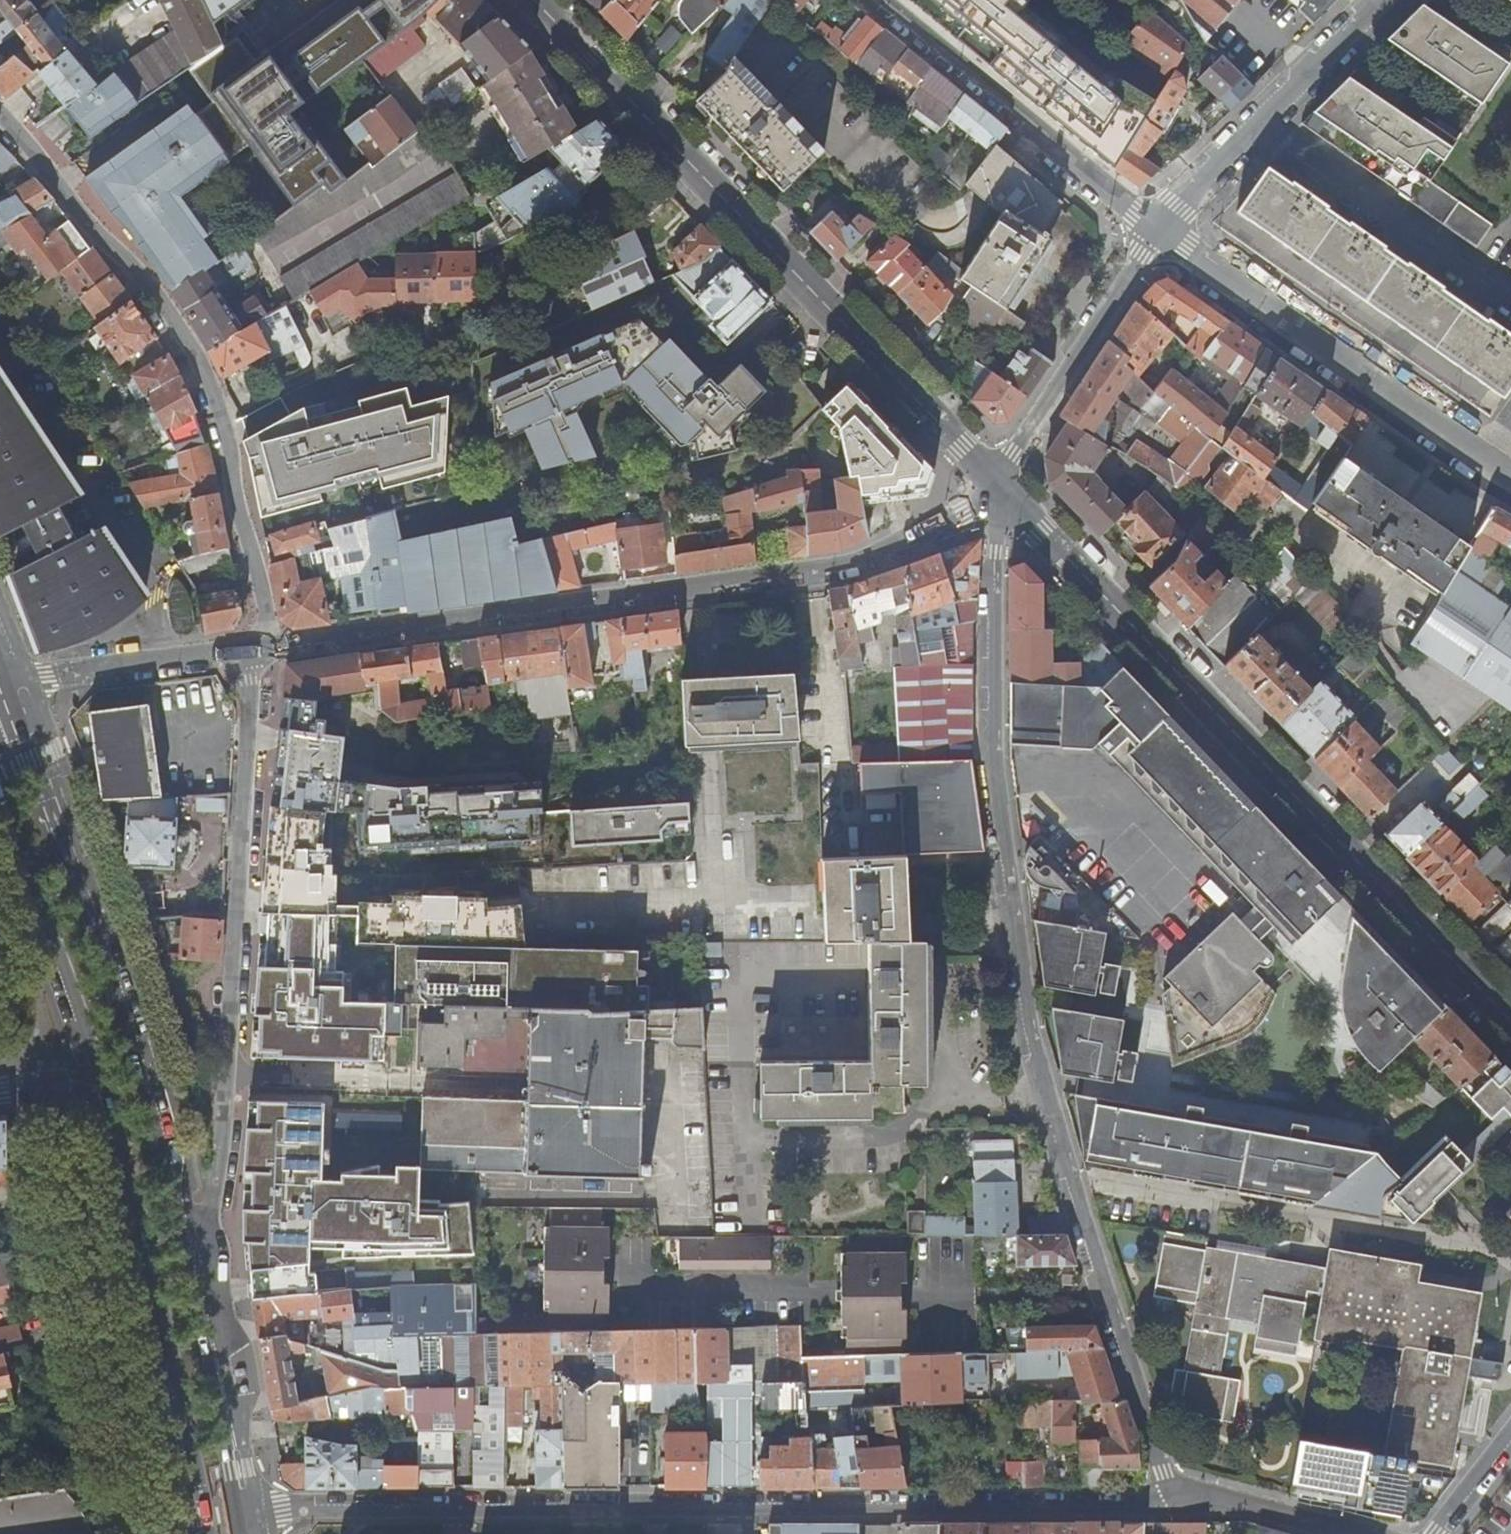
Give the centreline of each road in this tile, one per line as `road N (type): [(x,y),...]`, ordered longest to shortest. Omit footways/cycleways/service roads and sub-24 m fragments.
road 1 (residential): [(989,482),(992,775),(1029,1038),(1175,1500)]
road 2 (residential): [(258,1511),(1175,1500)]
road 3 (residential): [(989,482),(961,512),(836,569),(253,648)]
road 4 (tertiary): [(989,482),(1510,1028)]
road 5 (tertiary): [(527,0),(989,482)]
road 6 (residential): [(189,1260),(207,1245),(253,648)]
road 7 (residential): [(0,121),(67,185),(187,365),(233,495),(253,648)]
road 8 (secondary): [(189,1260),(123,1012),(22,729)]
road 9 (secondary): [(90,1075),(198,1533)]
road 10 (residential): [(1158,221),(1510,484)]
road 11 (residential): [(882,0),(1158,221)]
road 12 (residential): [(1378,0),(1158,221)]
road 13 (residential): [(989,482),(1015,455),(1158,221)]
road 14 (secondary): [(0,823),(90,1075)]
road 15 (secondary): [(243,1511),(189,1260)]
road 16 (residential): [(253,648),(9,681)]
road 17 (residential): [(1175,1500),(1251,1506),(1348,1533)]
road 18 (residential): [(1510,1429),(1432,1533)]

